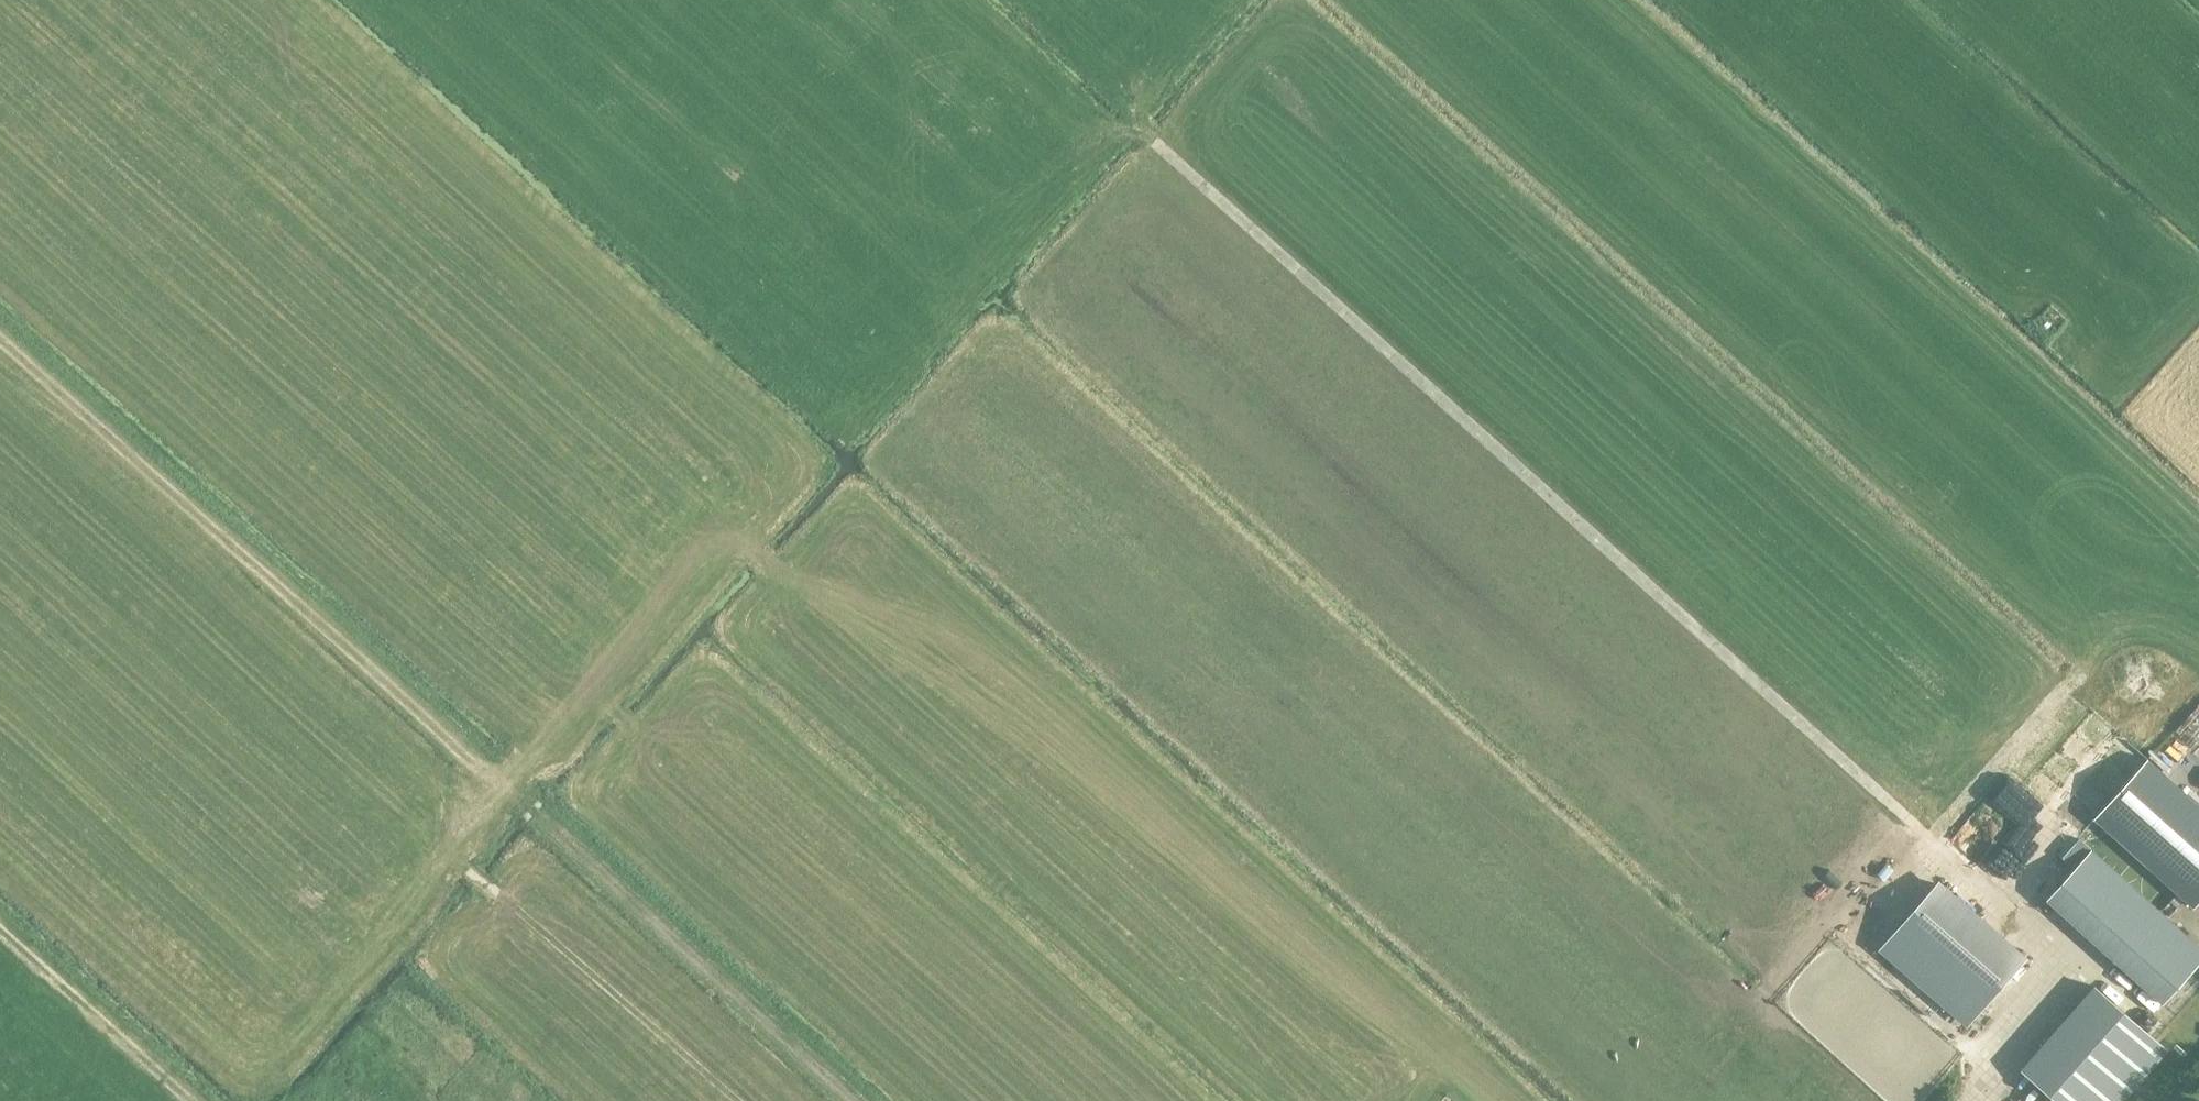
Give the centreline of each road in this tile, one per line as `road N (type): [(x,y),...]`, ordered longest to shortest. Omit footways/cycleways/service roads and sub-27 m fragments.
road 1 (track): [(0,932),(188,1100)]

